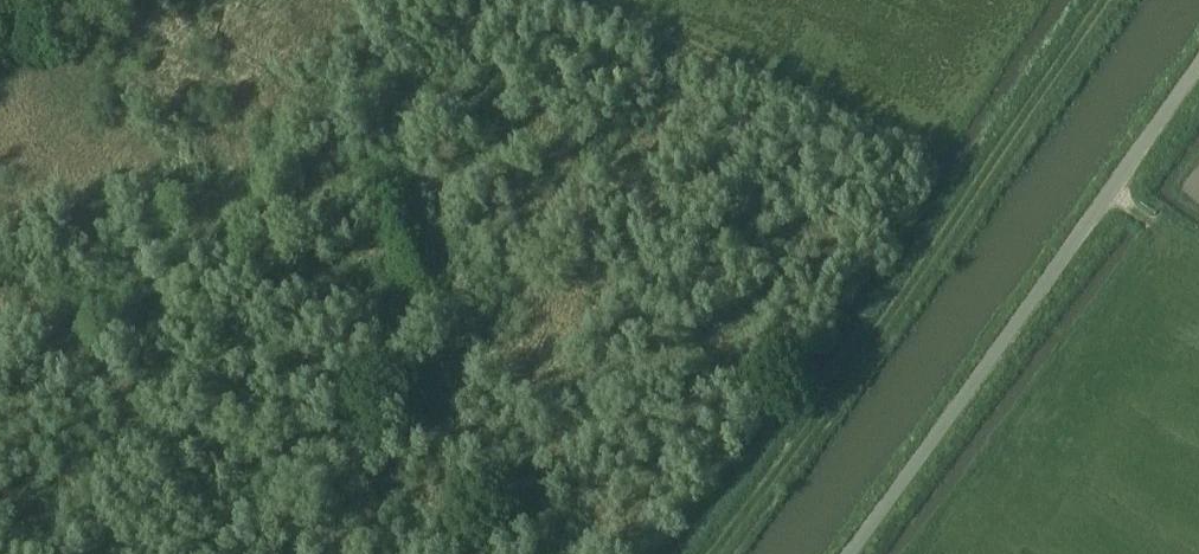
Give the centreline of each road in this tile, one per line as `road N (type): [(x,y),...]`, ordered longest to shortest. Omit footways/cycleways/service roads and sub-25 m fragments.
road 1 (track): [(713,553),(1105,0)]
road 2 (unclassified): [(862,553),(1198,83)]

